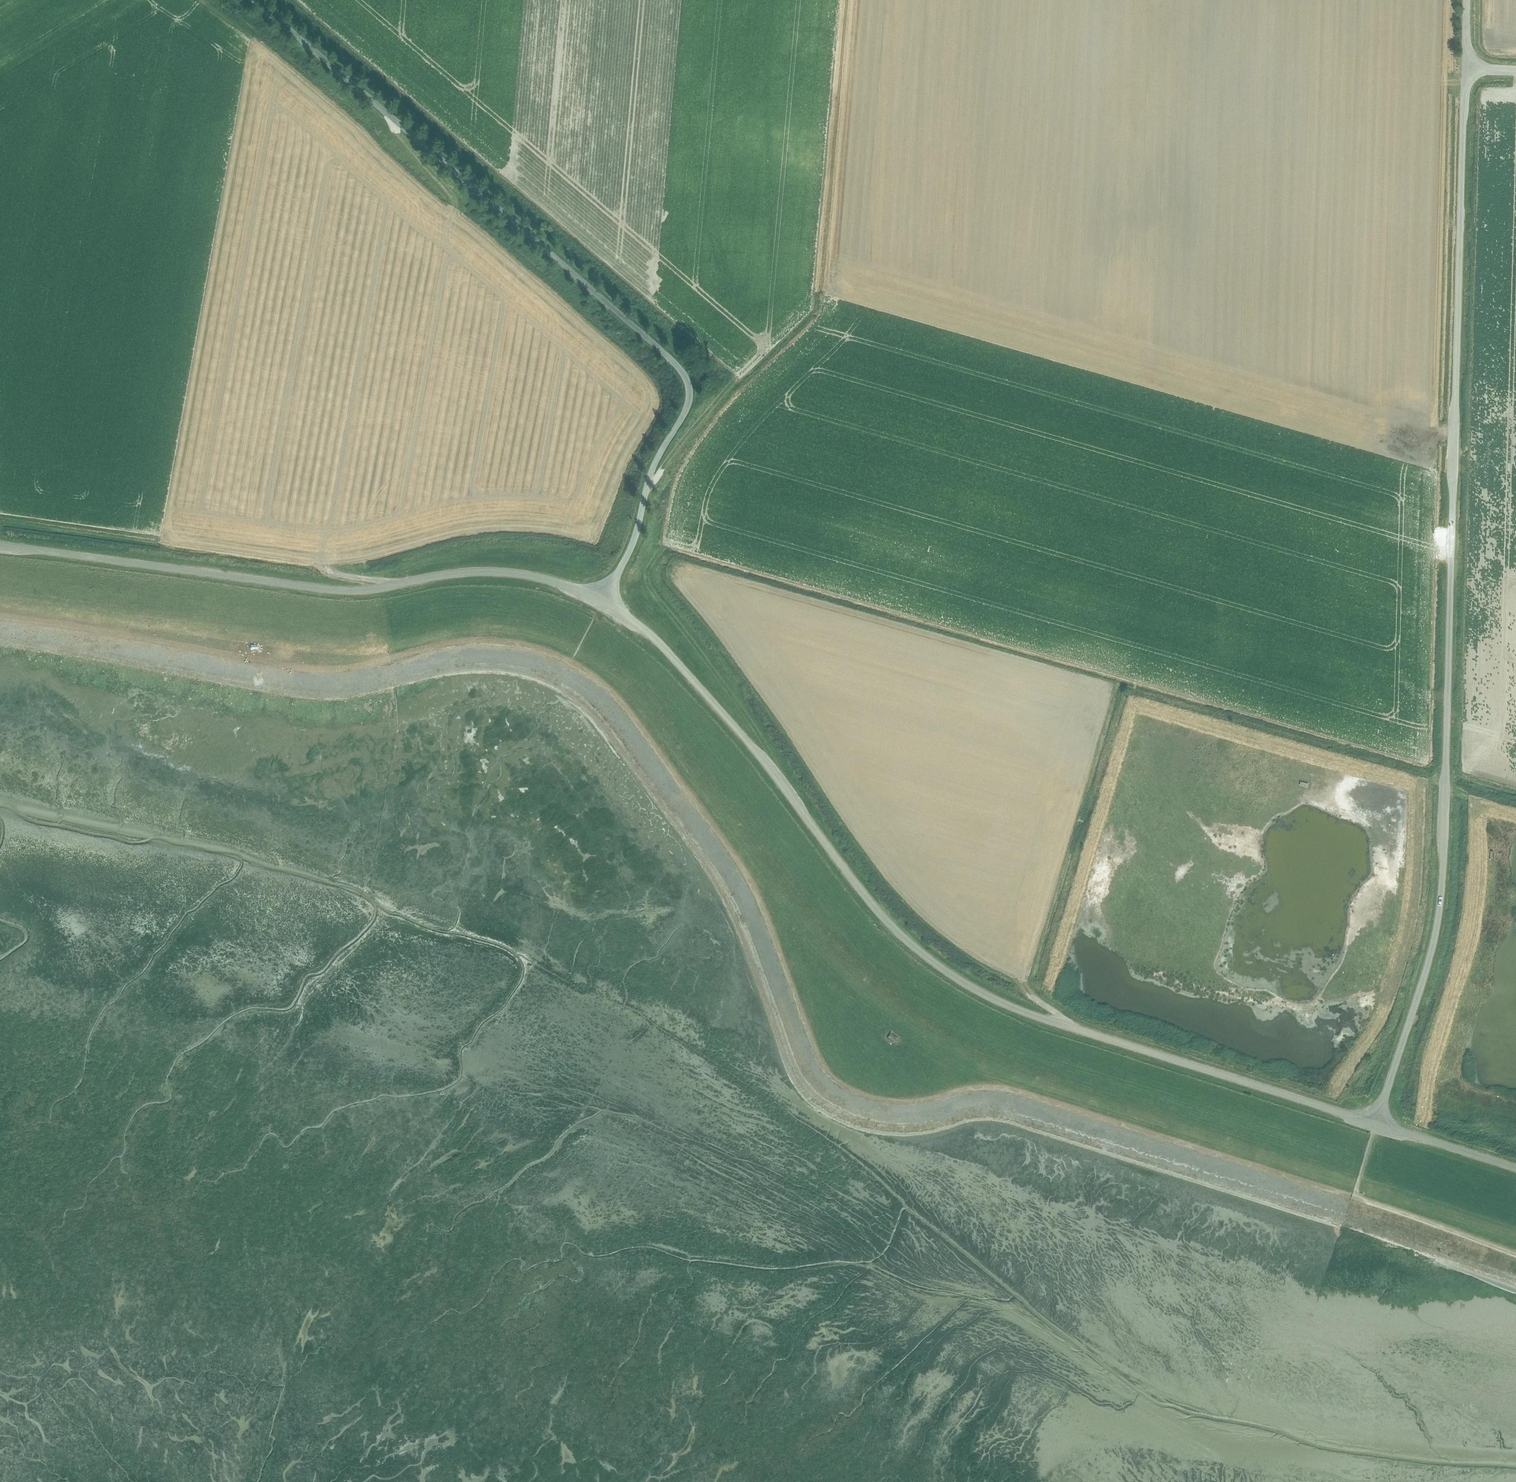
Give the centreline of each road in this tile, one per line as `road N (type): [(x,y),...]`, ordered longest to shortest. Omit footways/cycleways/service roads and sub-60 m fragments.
road 1 (unclassified): [(1377,1121),(1439,917),(1467,69)]
road 2 (unclassified): [(1377,1121),(1016,1009),(952,977),(864,895),(778,778),(668,655),(604,600)]
road 3 (unclassified): [(604,600),(638,537),(649,483),(684,405),(673,367),(251,0)]
road 4 (unclassified): [(604,600),(534,573),(460,573),(341,590),(0,544)]
road 5 (unclassified): [(1515,1170),(1377,1121)]

